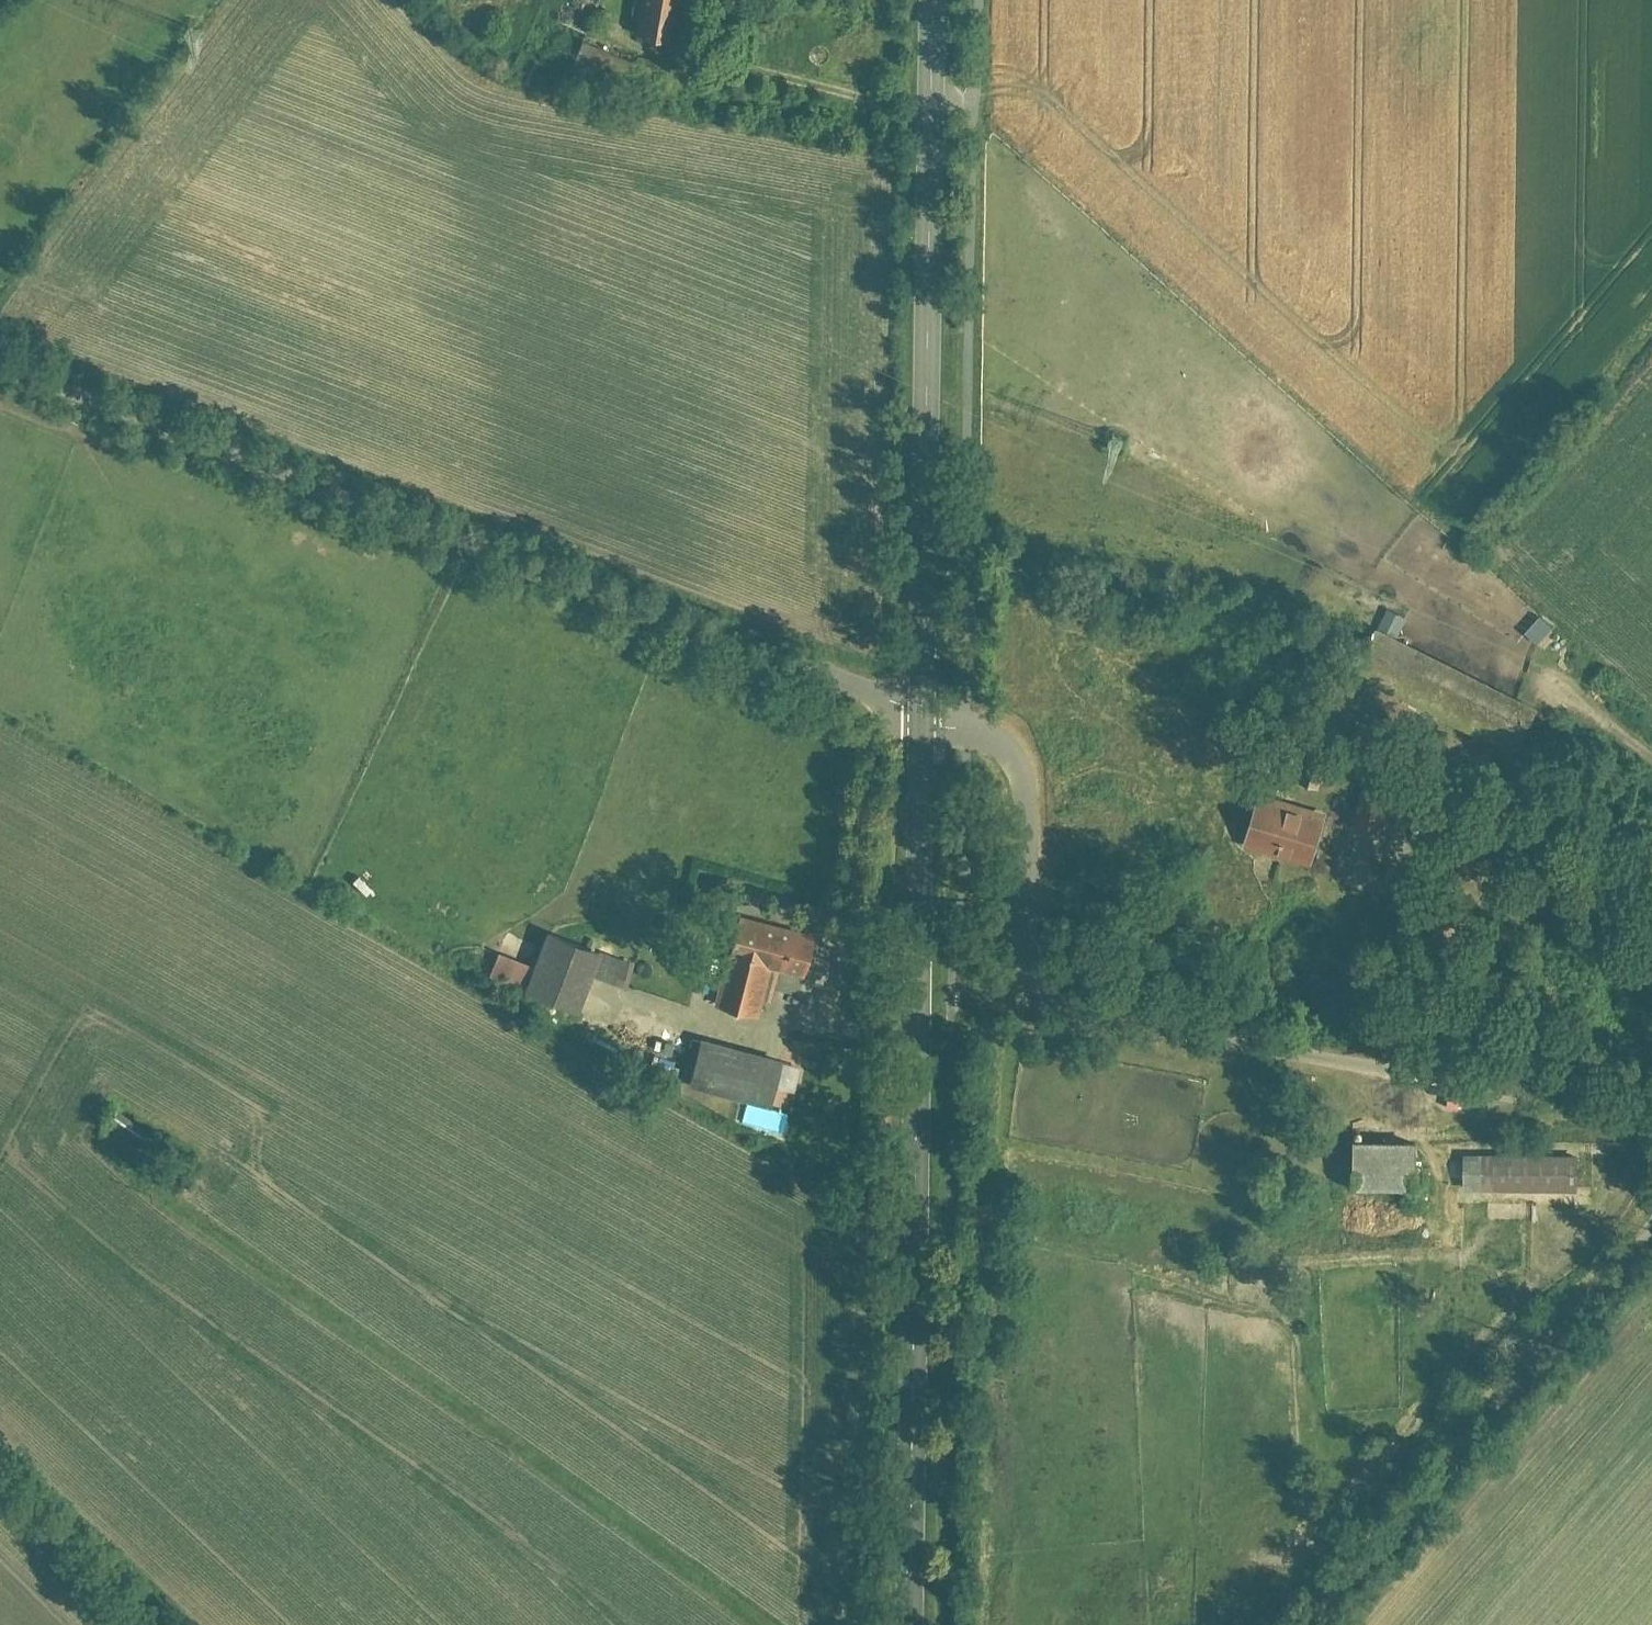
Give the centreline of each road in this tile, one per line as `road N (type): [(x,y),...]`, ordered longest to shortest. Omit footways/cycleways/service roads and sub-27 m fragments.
road 1 (residential): [(924,722),(762,673),(0,368)]
road 2 (residential): [(1651,1117),(1269,1041),(921,989)]
road 3 (tertiary): [(924,722),(937,0)]
road 4 (tertiary): [(912,1624),(921,989)]
road 5 (residential): [(1312,1624),(1651,1241)]
road 6 (tertiary): [(921,989),(924,722)]

